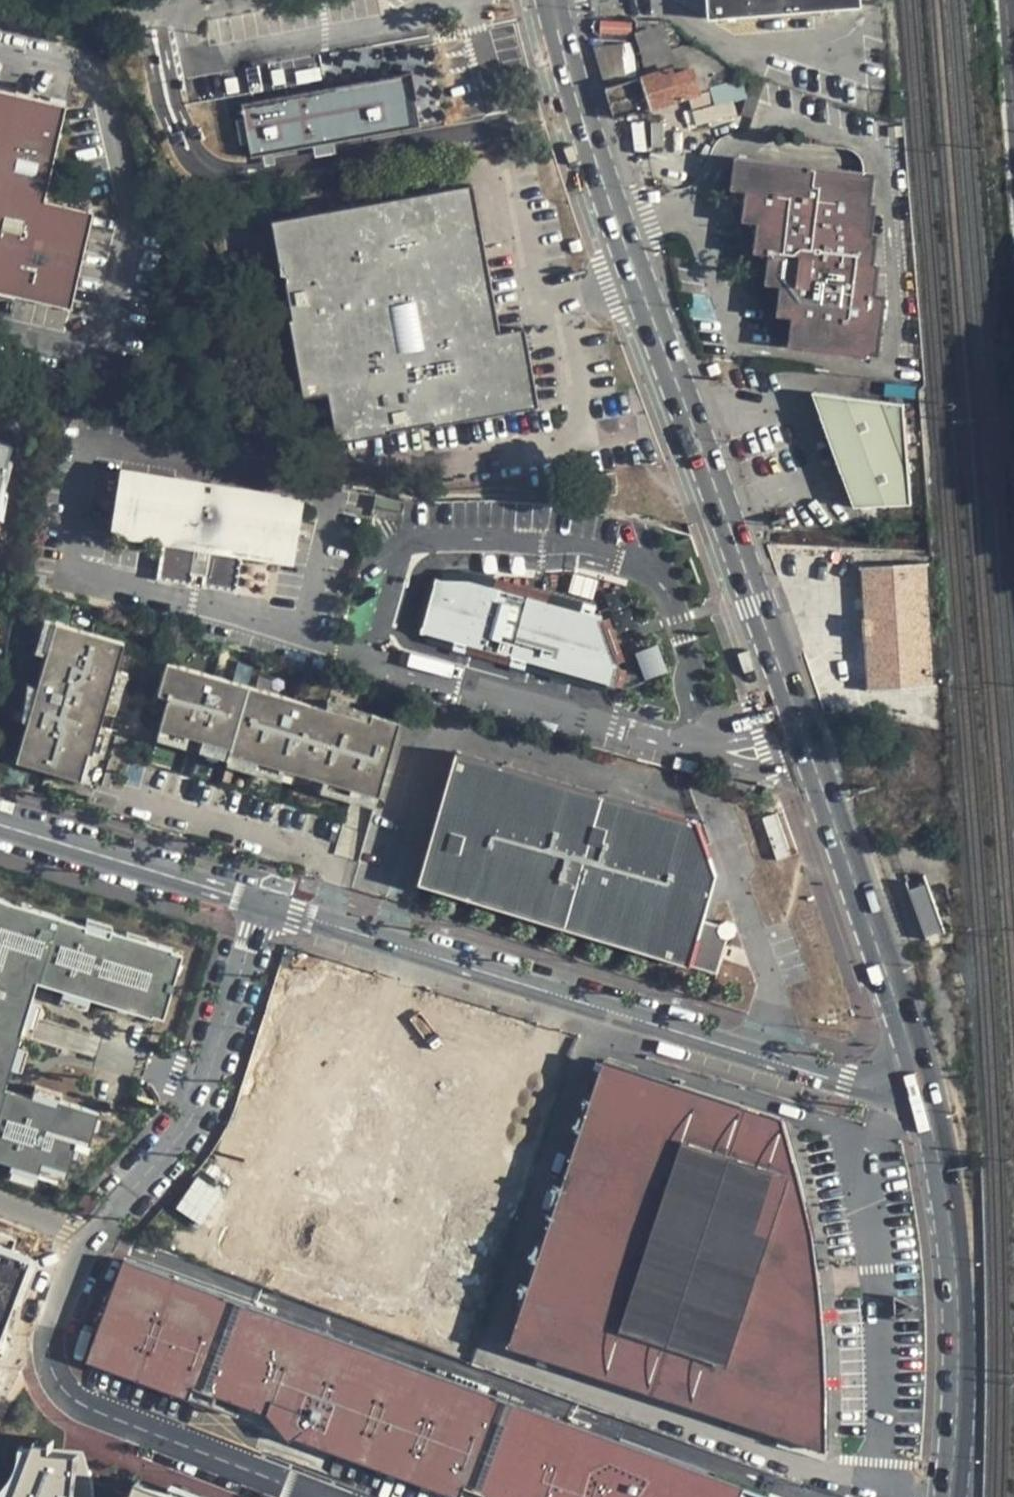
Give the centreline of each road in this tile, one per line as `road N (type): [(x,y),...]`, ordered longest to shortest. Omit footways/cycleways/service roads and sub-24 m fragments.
road 1 (primary): [(919,1089),(657,338),(578,100),(554,0)]
road 2 (residential): [(919,1089),(845,1084),(258,906)]
road 3 (unclassified): [(93,1237),(69,1279),(52,1362),(78,1401),(325,1496)]
road 4 (primary): [(956,1496),(962,1328),(949,1218),(919,1089)]
road 5 (unclassified): [(258,906),(190,1123),(93,1237)]
road 6 (residential): [(258,906),(0,829)]

